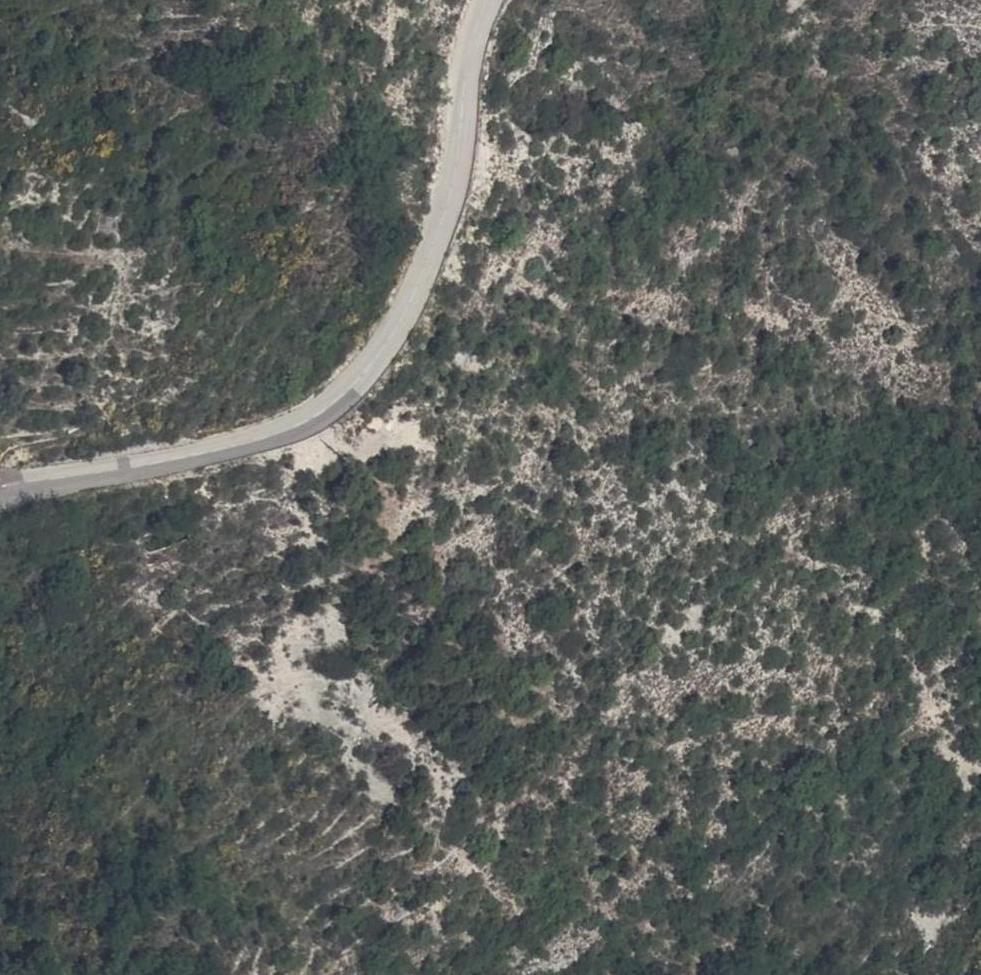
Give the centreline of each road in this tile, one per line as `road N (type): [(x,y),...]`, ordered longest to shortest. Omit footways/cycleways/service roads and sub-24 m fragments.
road 1 (secondary): [(0,494),(235,449),(340,400),(398,327),(444,211),(470,41),(487,0)]

